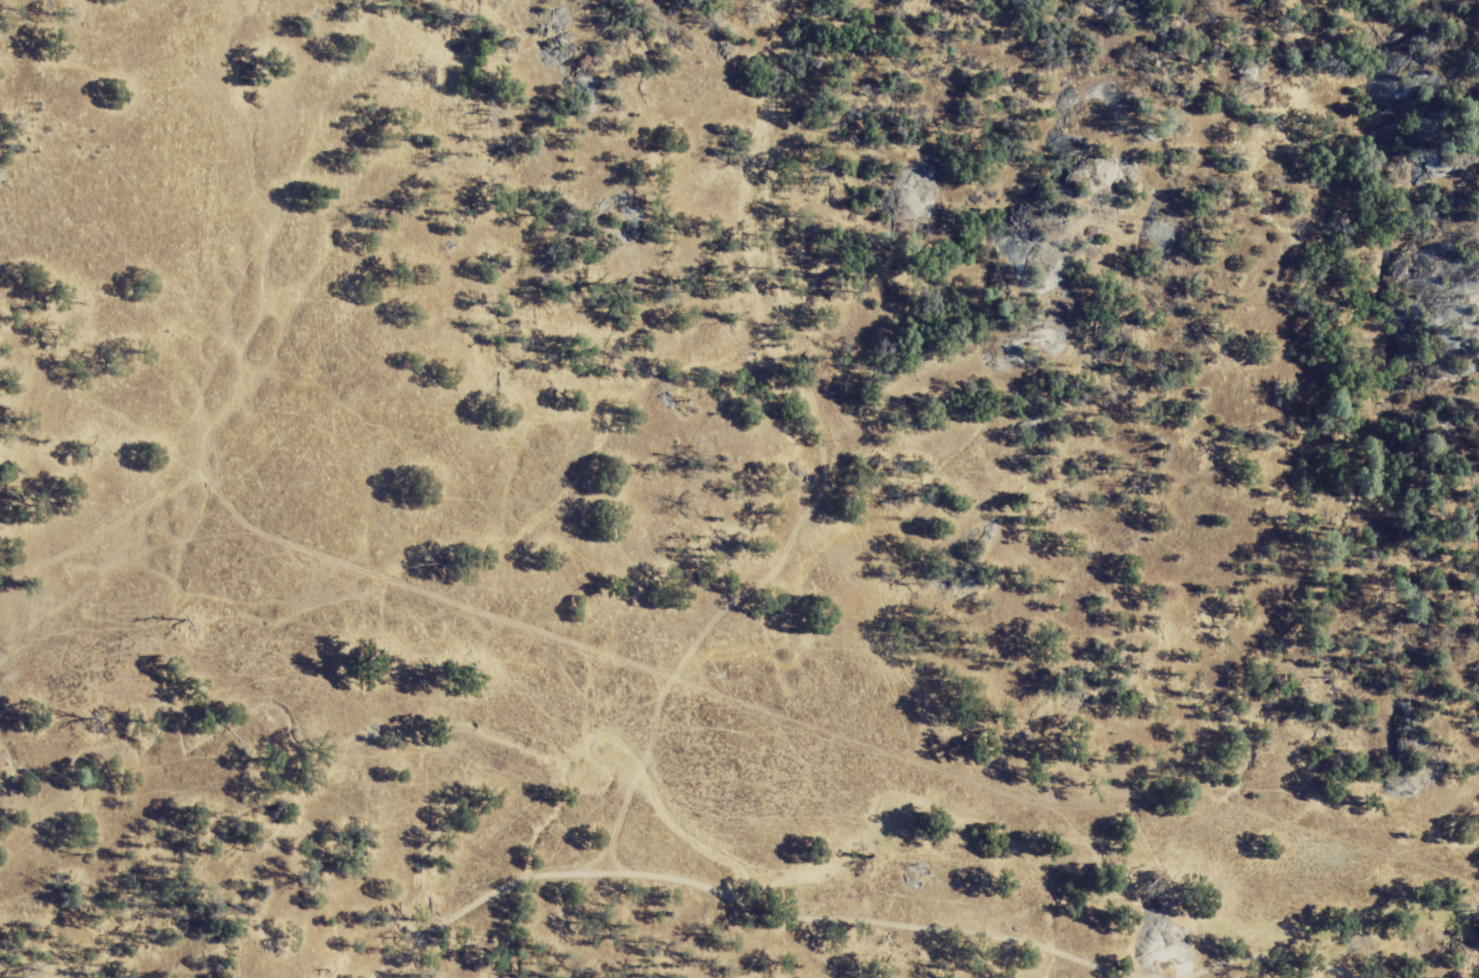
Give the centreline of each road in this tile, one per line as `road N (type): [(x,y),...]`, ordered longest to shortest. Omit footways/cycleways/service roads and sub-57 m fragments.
road 1 (track): [(403,977),(452,933),(558,874),(691,874),(893,939),(1101,955),(1177,977)]

